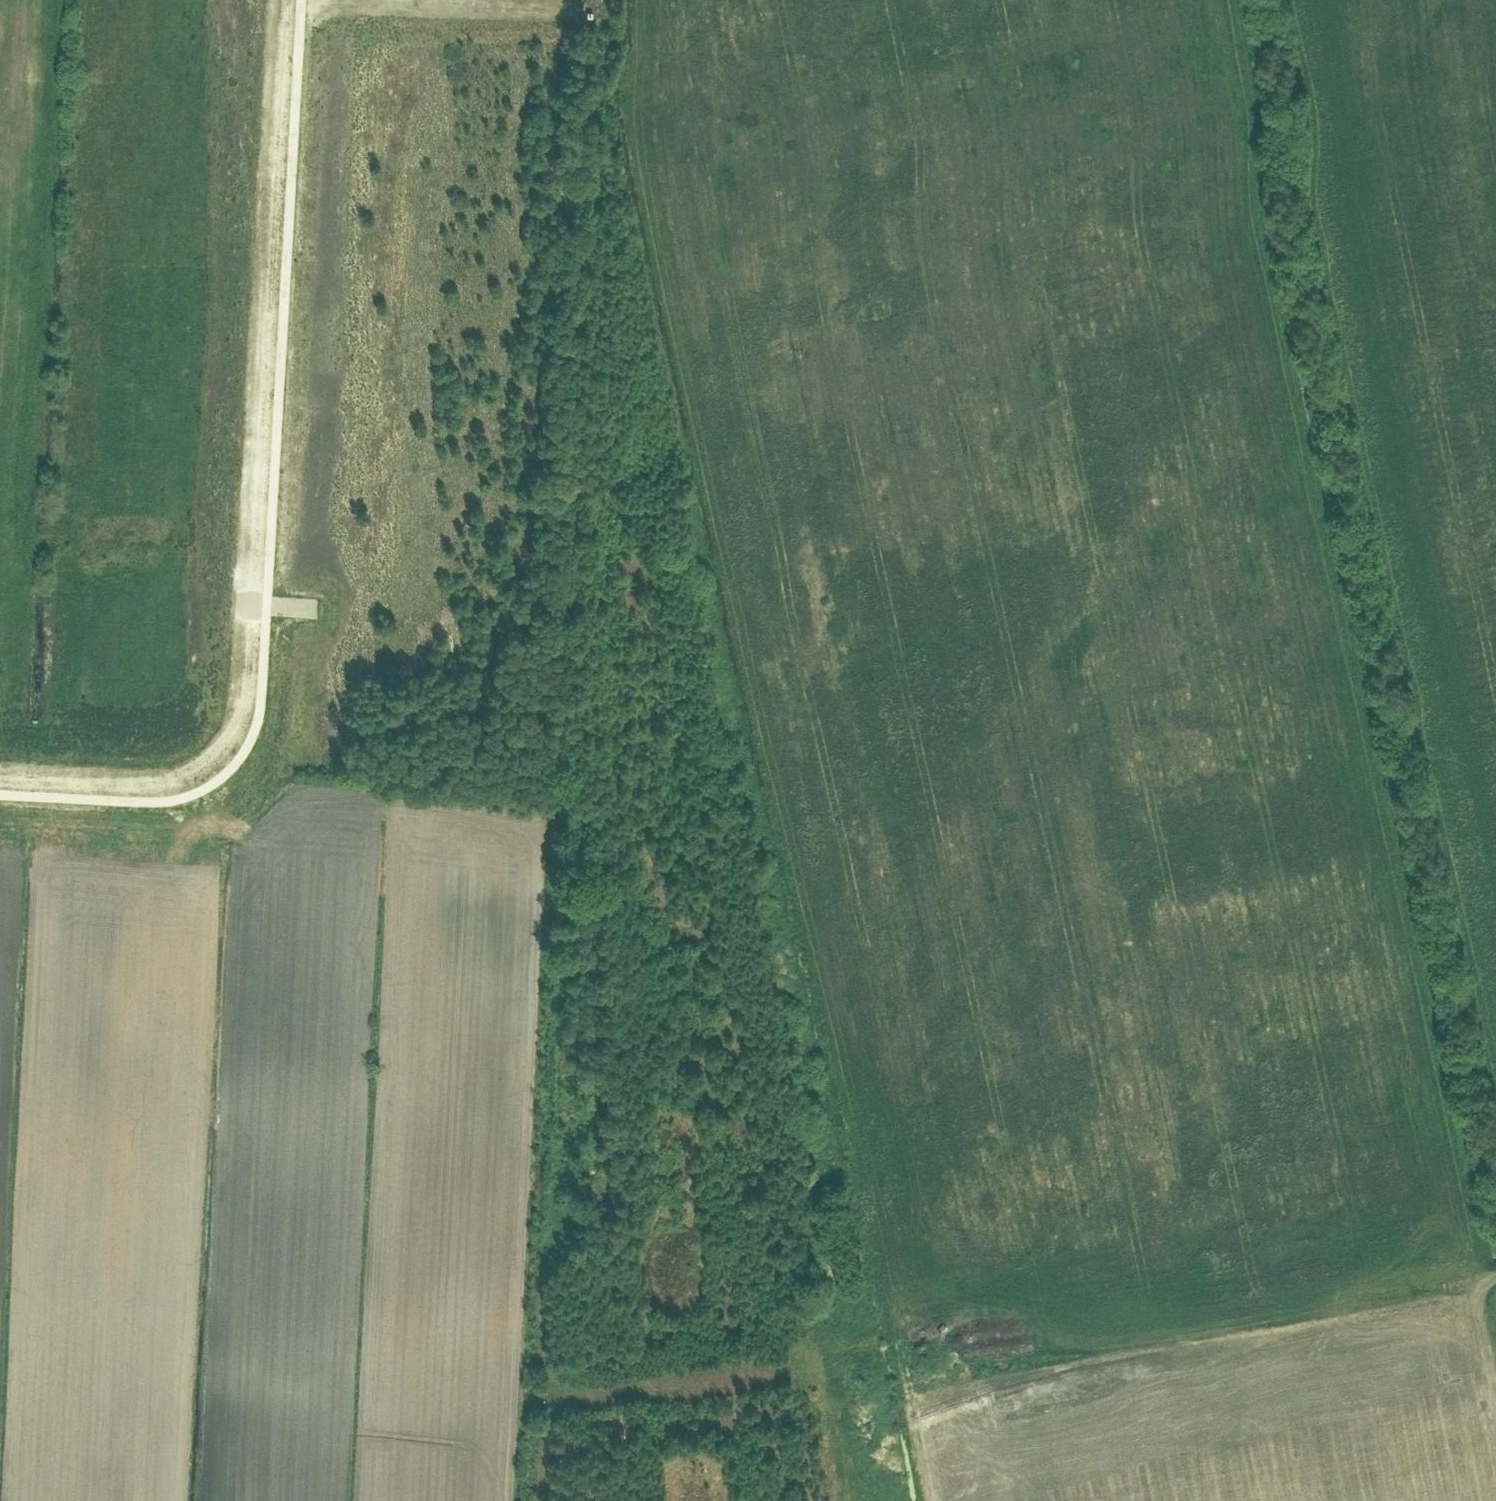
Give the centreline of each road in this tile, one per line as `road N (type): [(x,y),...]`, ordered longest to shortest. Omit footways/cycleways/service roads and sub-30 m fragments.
road 1 (track): [(0,781),(116,789),(186,783),(233,736),(241,700),(280,0)]

